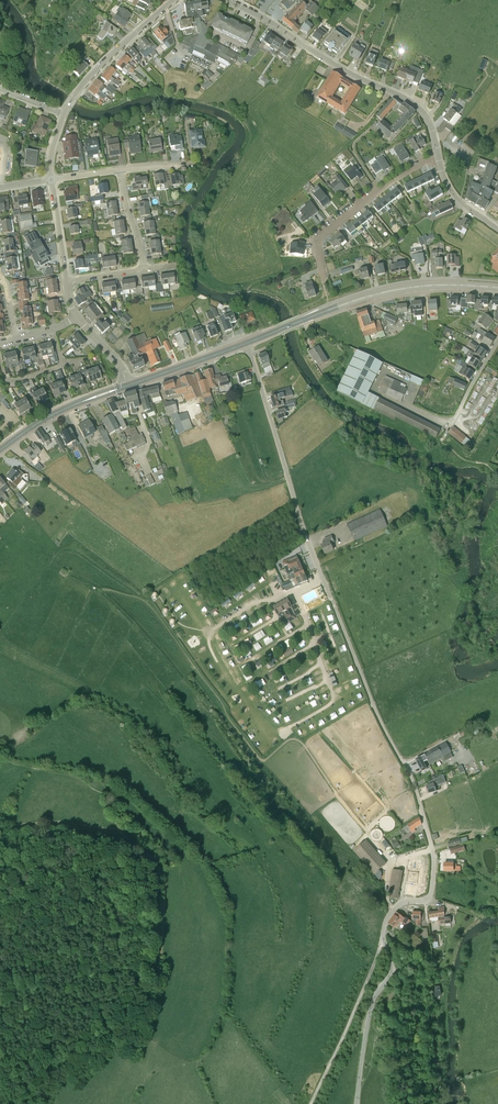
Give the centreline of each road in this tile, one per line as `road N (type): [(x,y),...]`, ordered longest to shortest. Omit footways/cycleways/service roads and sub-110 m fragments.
road 1 (unclassified): [(432,884),(431,845),(414,787),(308,541),(246,343)]
road 2 (track): [(151,966),(165,881),(146,852),(119,831),(71,824),(18,825),(0,839)]
road 3 (residential): [(438,157),(419,107),(229,0)]
road 4 (secondary): [(246,343),(385,292),(497,287)]
road 5 (residential): [(325,281),(319,237),(438,157)]
road 6 (track): [(376,957),(311,1103)]
road 7 (residential): [(63,114),(89,78),(173,0)]
road 8 (secondary): [(0,450),(47,417),(128,385)]
road 9 (secondary): [(128,385),(246,343)]

